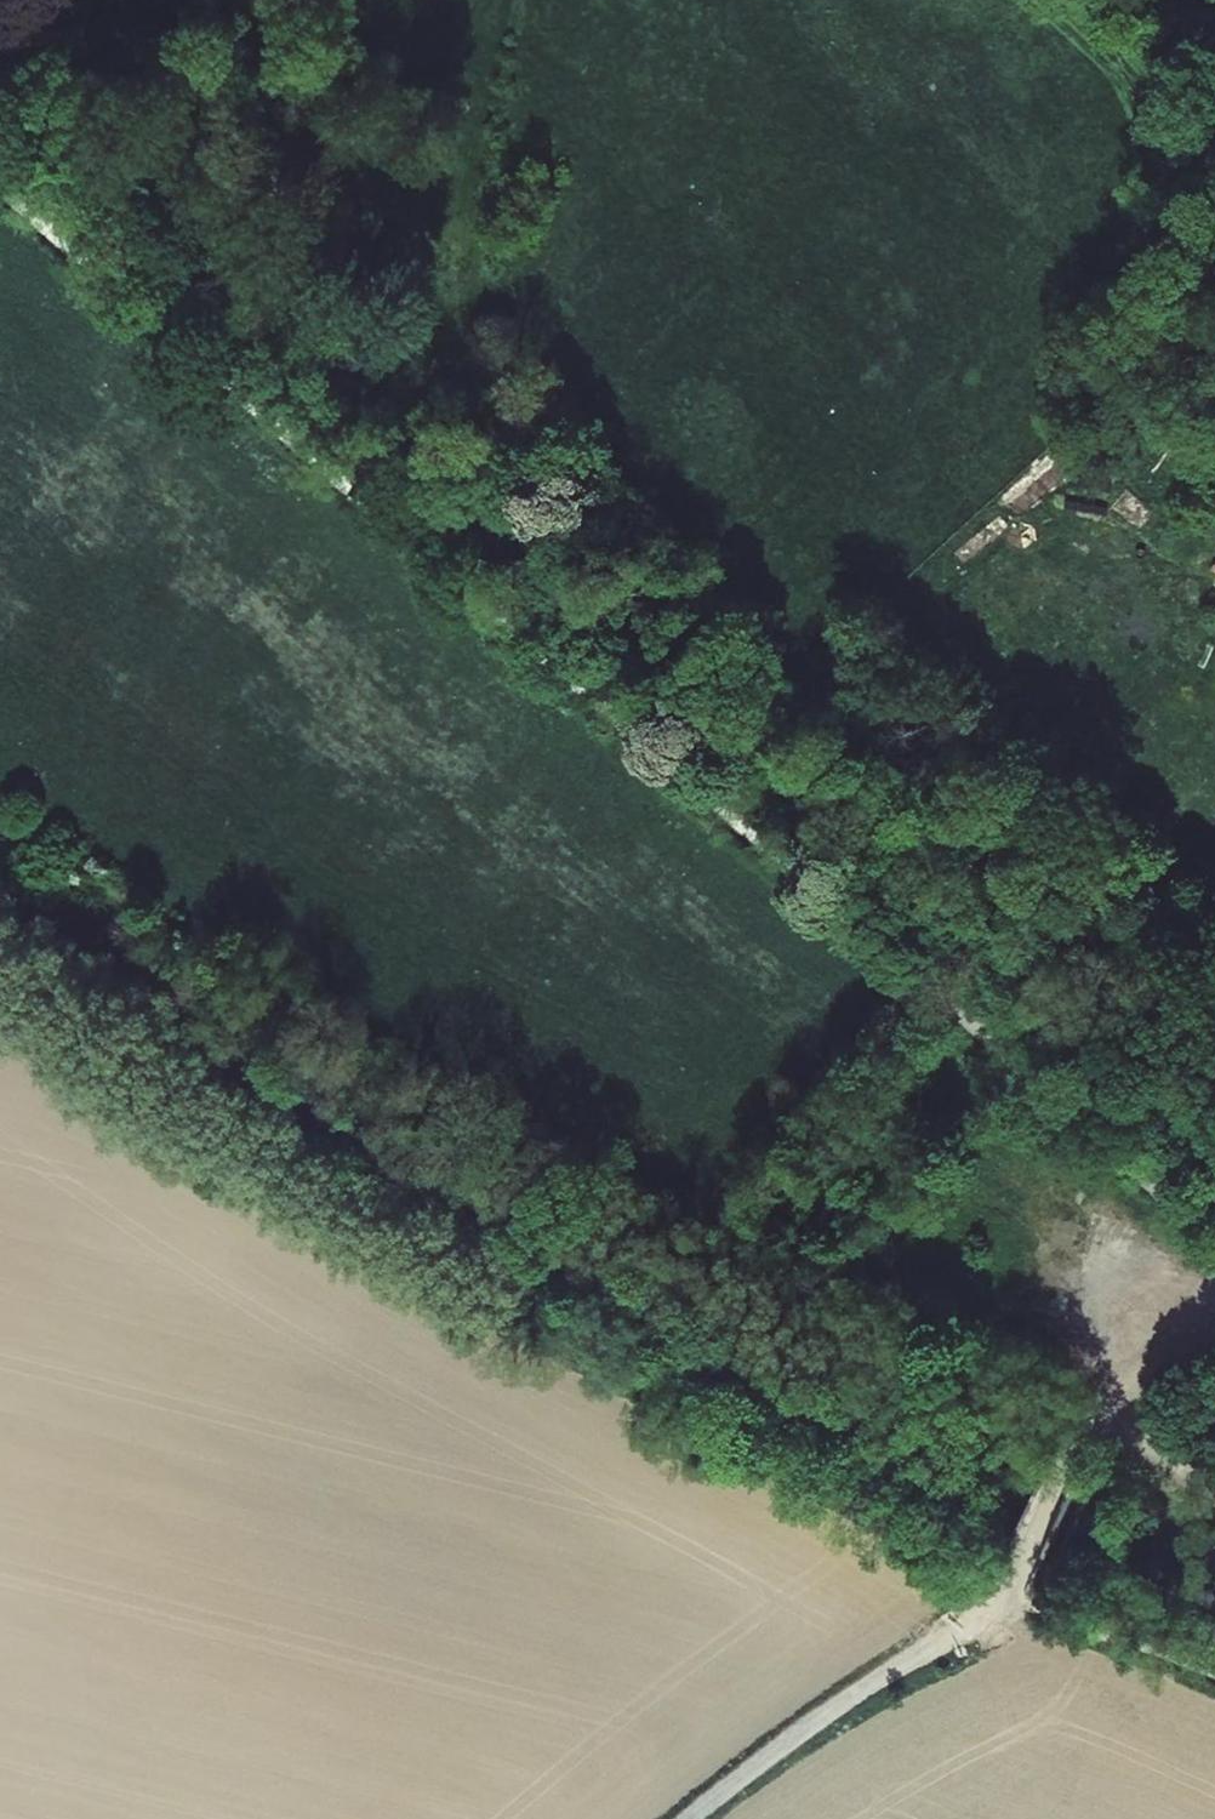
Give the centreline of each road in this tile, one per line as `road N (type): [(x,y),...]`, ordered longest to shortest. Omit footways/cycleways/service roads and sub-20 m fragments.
road 1 (track): [(1214,1244),(828,895),(0,187)]
road 2 (track): [(1003,1592),(862,1676),(695,1818)]
road 3 (track): [(1097,1404),(1214,1324)]

